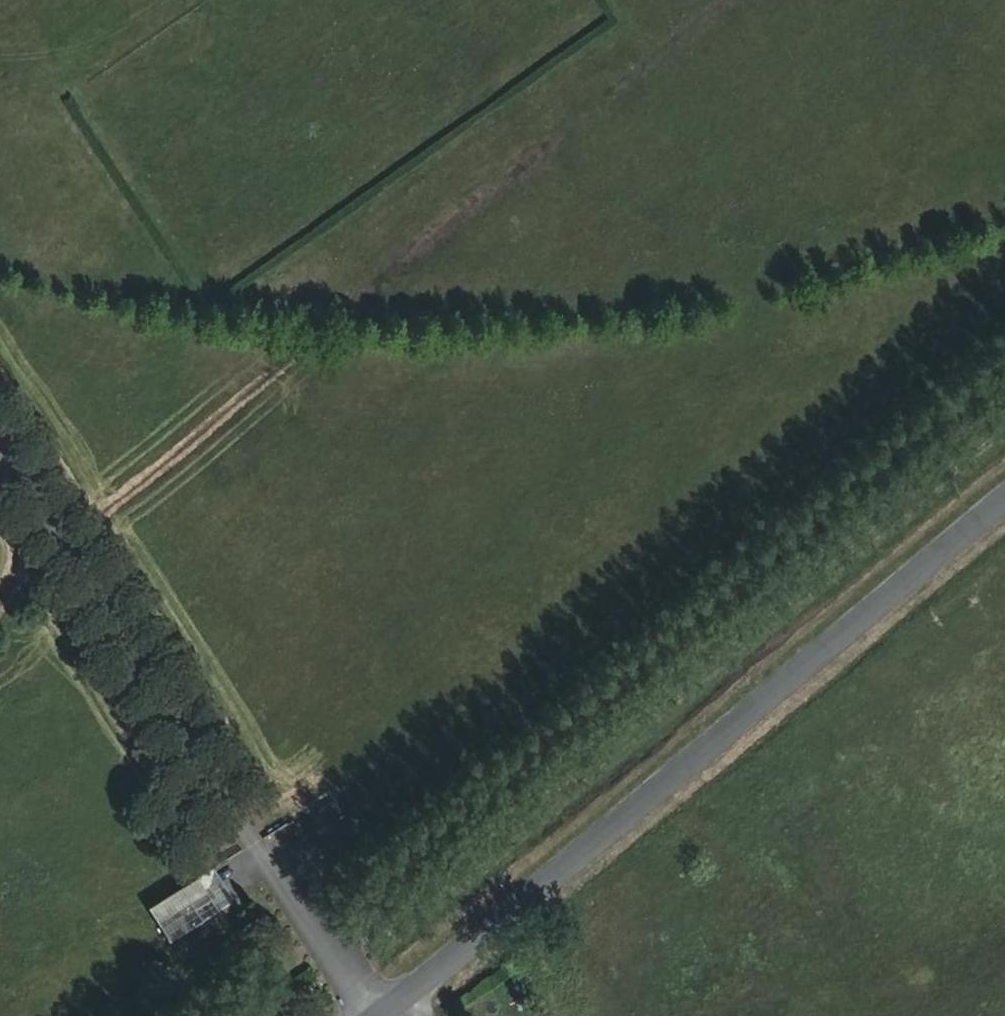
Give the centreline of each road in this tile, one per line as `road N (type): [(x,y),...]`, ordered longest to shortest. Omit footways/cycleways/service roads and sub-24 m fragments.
road 1 (tertiary): [(381,1015),(1004,494)]

